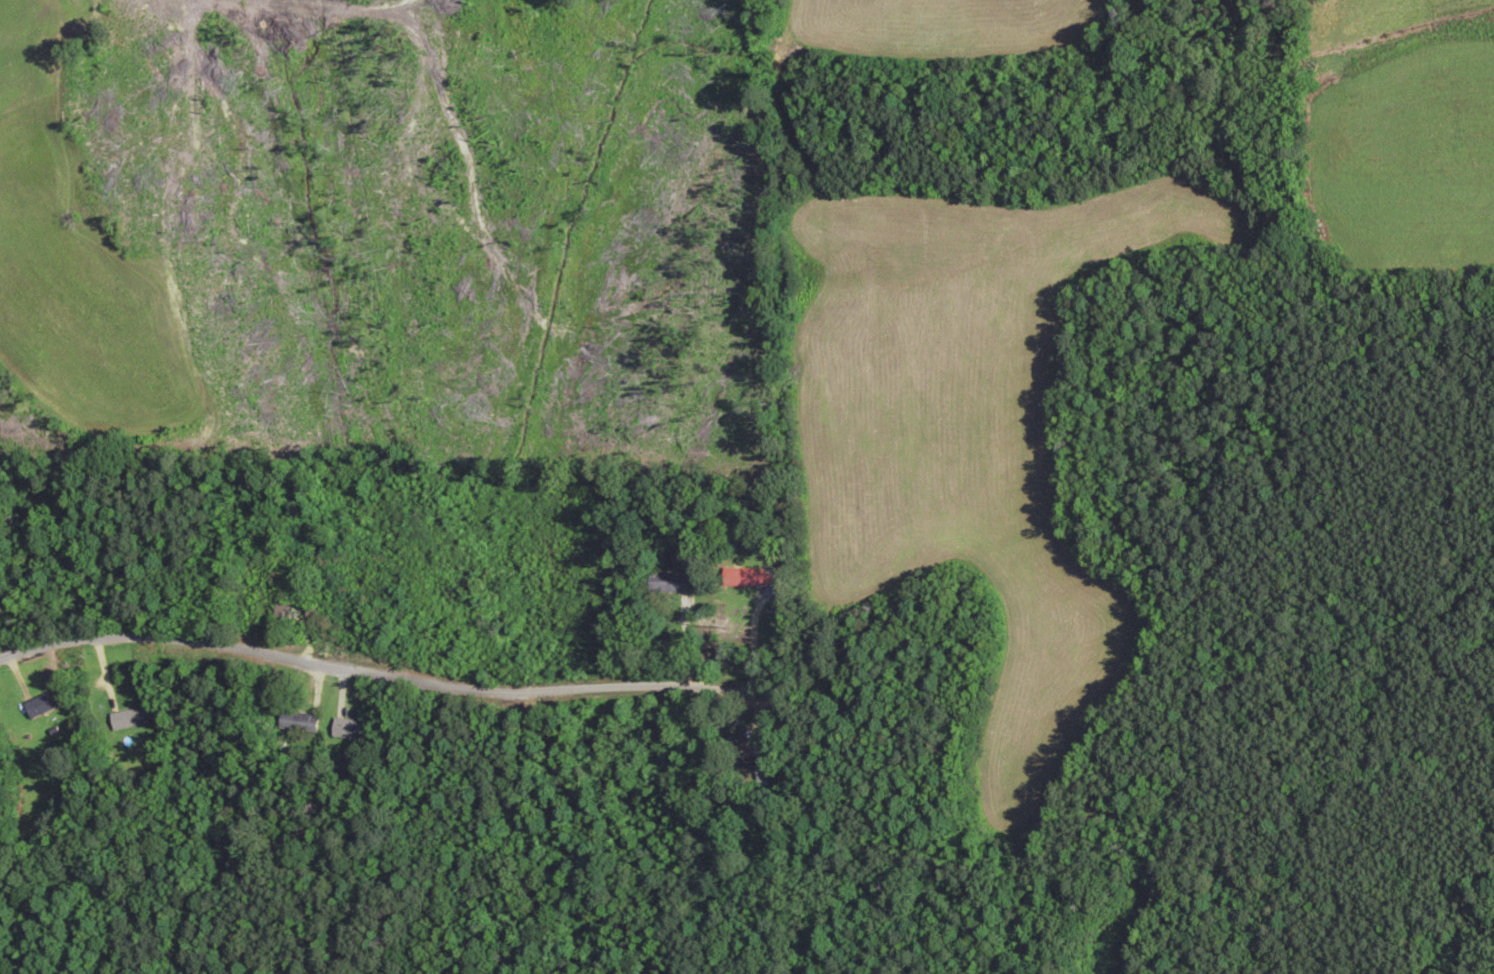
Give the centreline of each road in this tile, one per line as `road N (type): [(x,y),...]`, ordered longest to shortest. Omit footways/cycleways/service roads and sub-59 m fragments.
road 1 (residential): [(0,680),(96,656),(656,656)]

